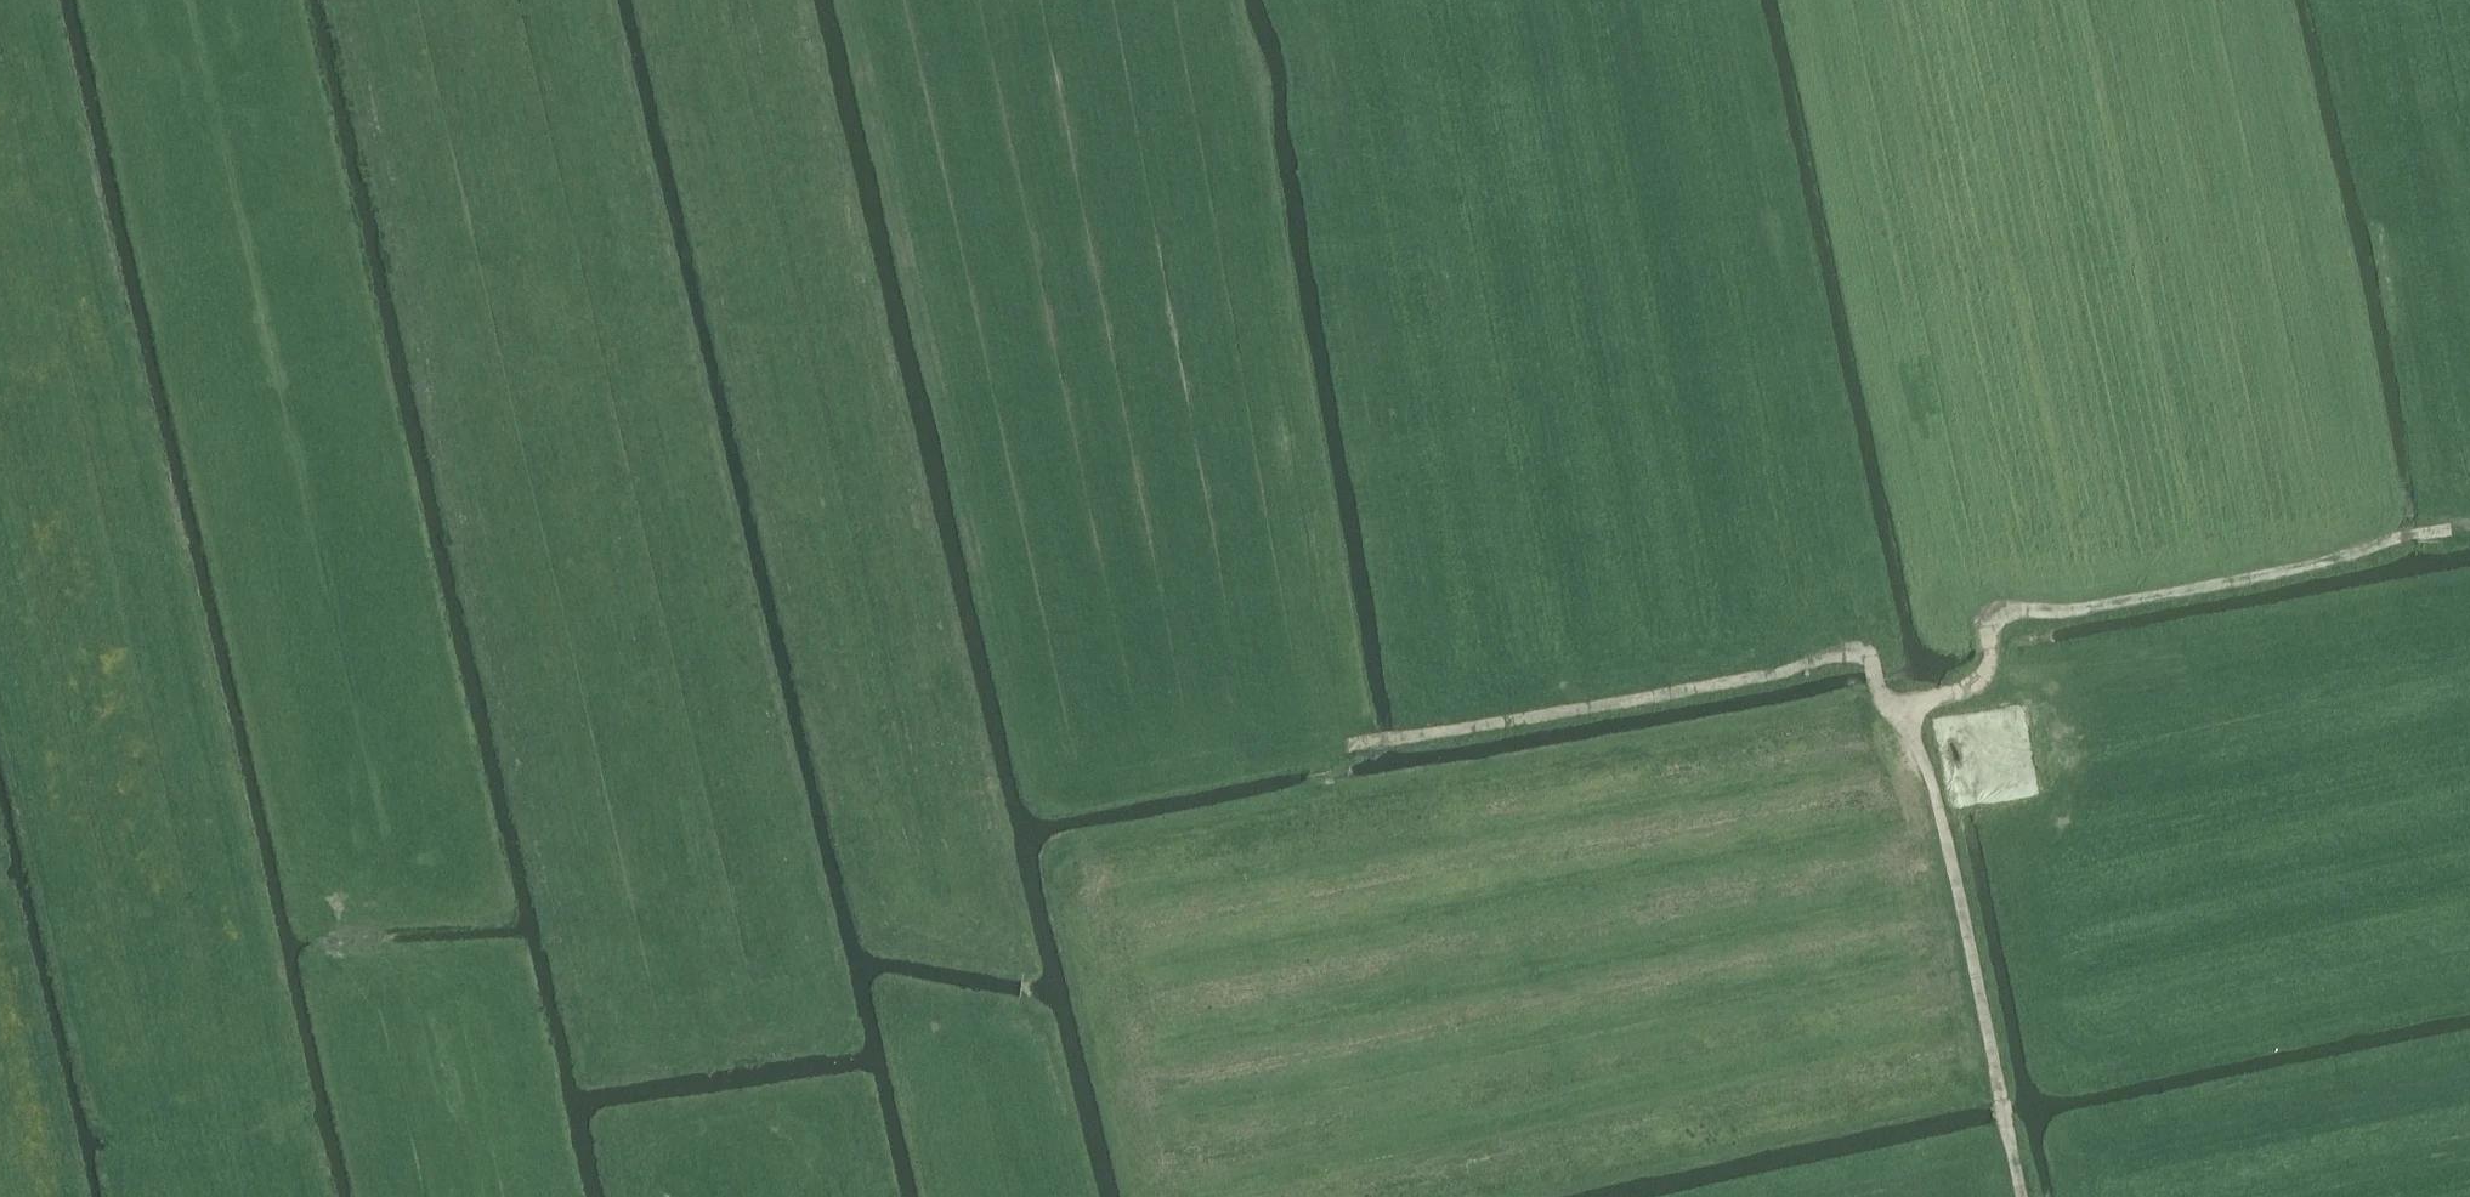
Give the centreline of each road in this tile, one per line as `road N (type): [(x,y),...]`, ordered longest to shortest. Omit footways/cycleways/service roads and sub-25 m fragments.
road 1 (track): [(2469,533),(2070,612),(2013,610),(1993,625),(1986,669),(1915,720),(2022,1196)]
road 2 (track): [(1348,748),(1784,673),(1862,651),(1887,698),(1915,720)]

